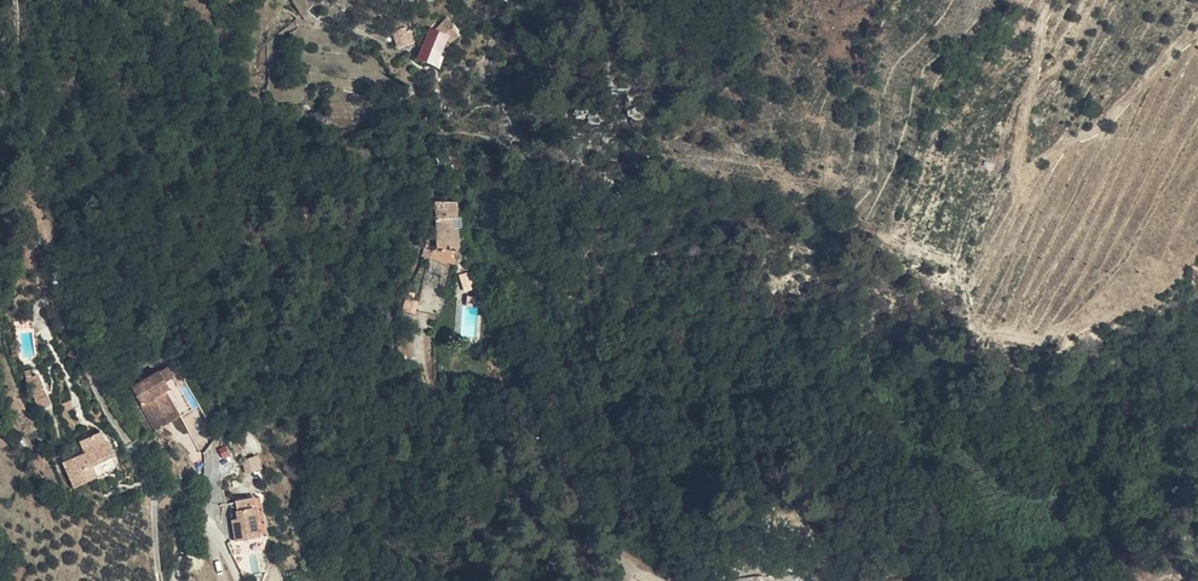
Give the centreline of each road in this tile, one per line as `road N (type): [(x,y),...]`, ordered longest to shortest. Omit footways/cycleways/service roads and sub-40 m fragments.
road 1 (residential): [(722,580),(686,580),(634,556),(552,473)]

